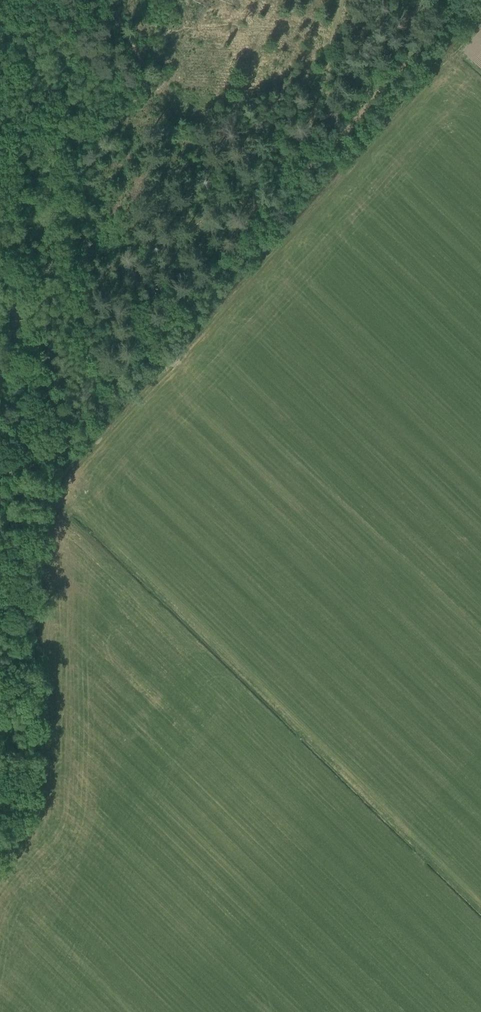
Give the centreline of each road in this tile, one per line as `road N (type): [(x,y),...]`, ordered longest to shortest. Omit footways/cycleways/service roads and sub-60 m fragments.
road 1 (track): [(346,0),(308,162)]

